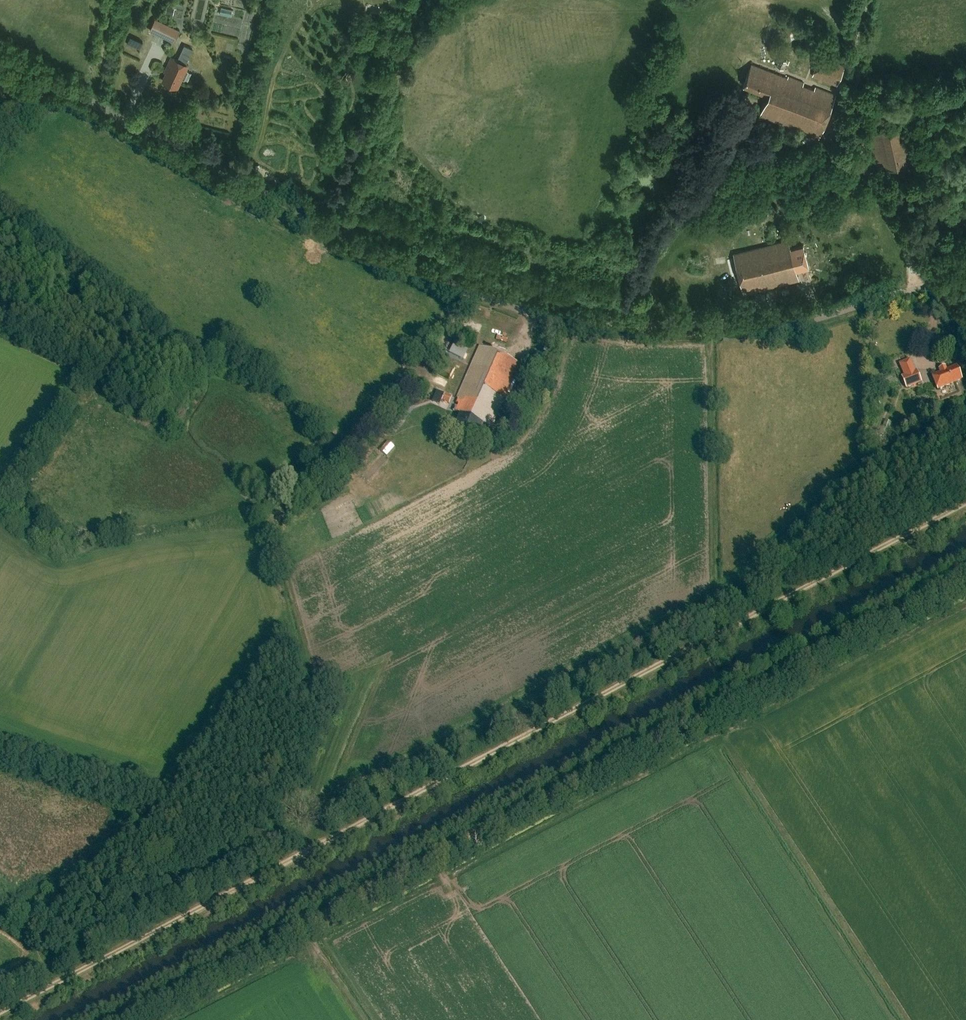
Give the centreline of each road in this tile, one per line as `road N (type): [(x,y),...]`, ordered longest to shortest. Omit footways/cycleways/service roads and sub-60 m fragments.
road 1 (track): [(965,502),(60,983)]
road 2 (unclassified): [(965,312),(935,288),(817,320),(761,325),(628,326),(528,312),(485,299),(49,79)]
road 3 (track): [(116,1019),(965,579)]
road 4 (track): [(869,0),(856,38),(863,146),(920,288)]

